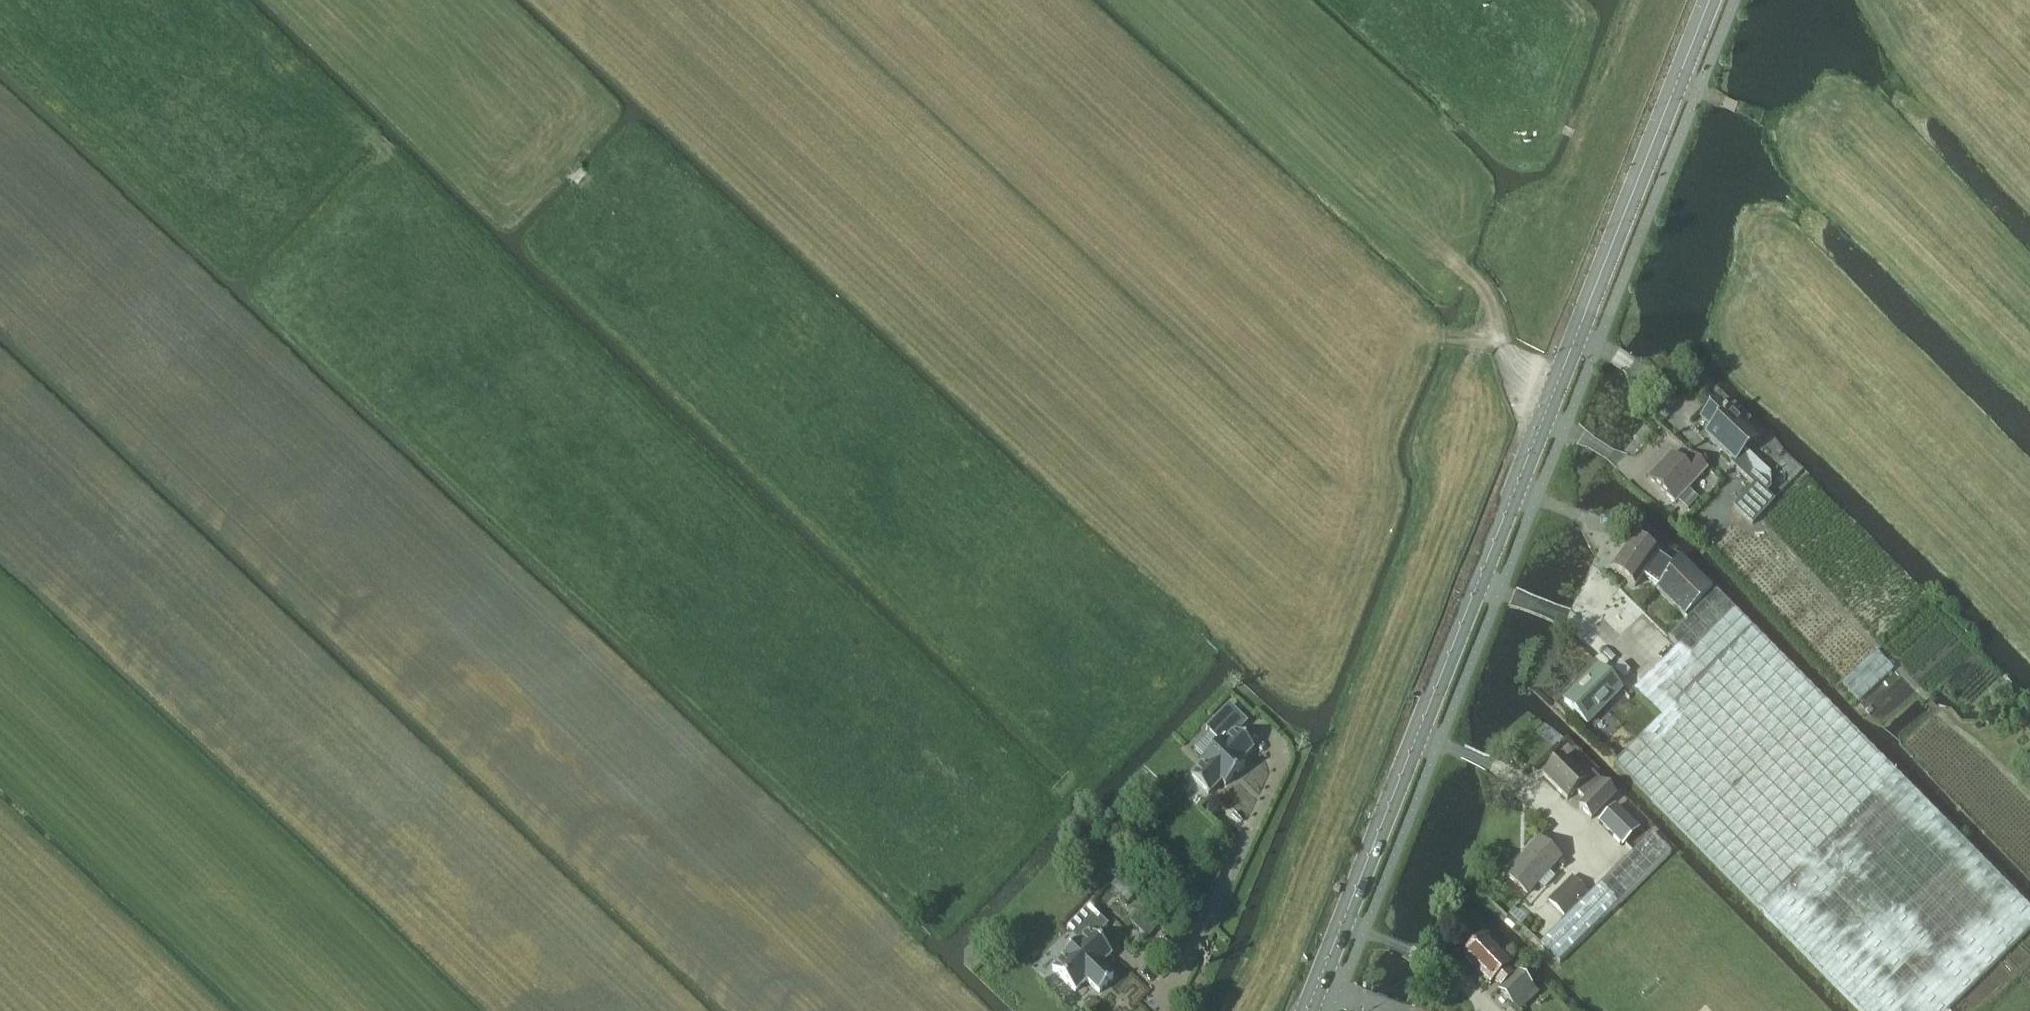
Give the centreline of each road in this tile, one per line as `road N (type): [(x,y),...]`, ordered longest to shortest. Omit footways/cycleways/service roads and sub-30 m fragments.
road 1 (secondary): [(1308,1010),(1710,0)]

